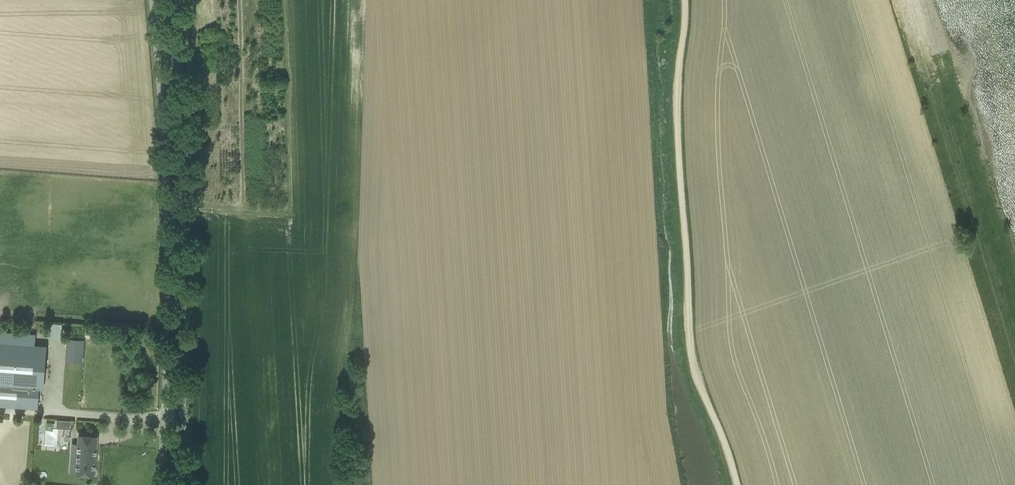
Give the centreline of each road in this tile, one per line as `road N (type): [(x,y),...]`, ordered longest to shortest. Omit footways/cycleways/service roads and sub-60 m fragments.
road 1 (track): [(685,0),(677,107),(689,342),(736,484)]
road 2 (tertiary): [(180,484),(175,0)]

